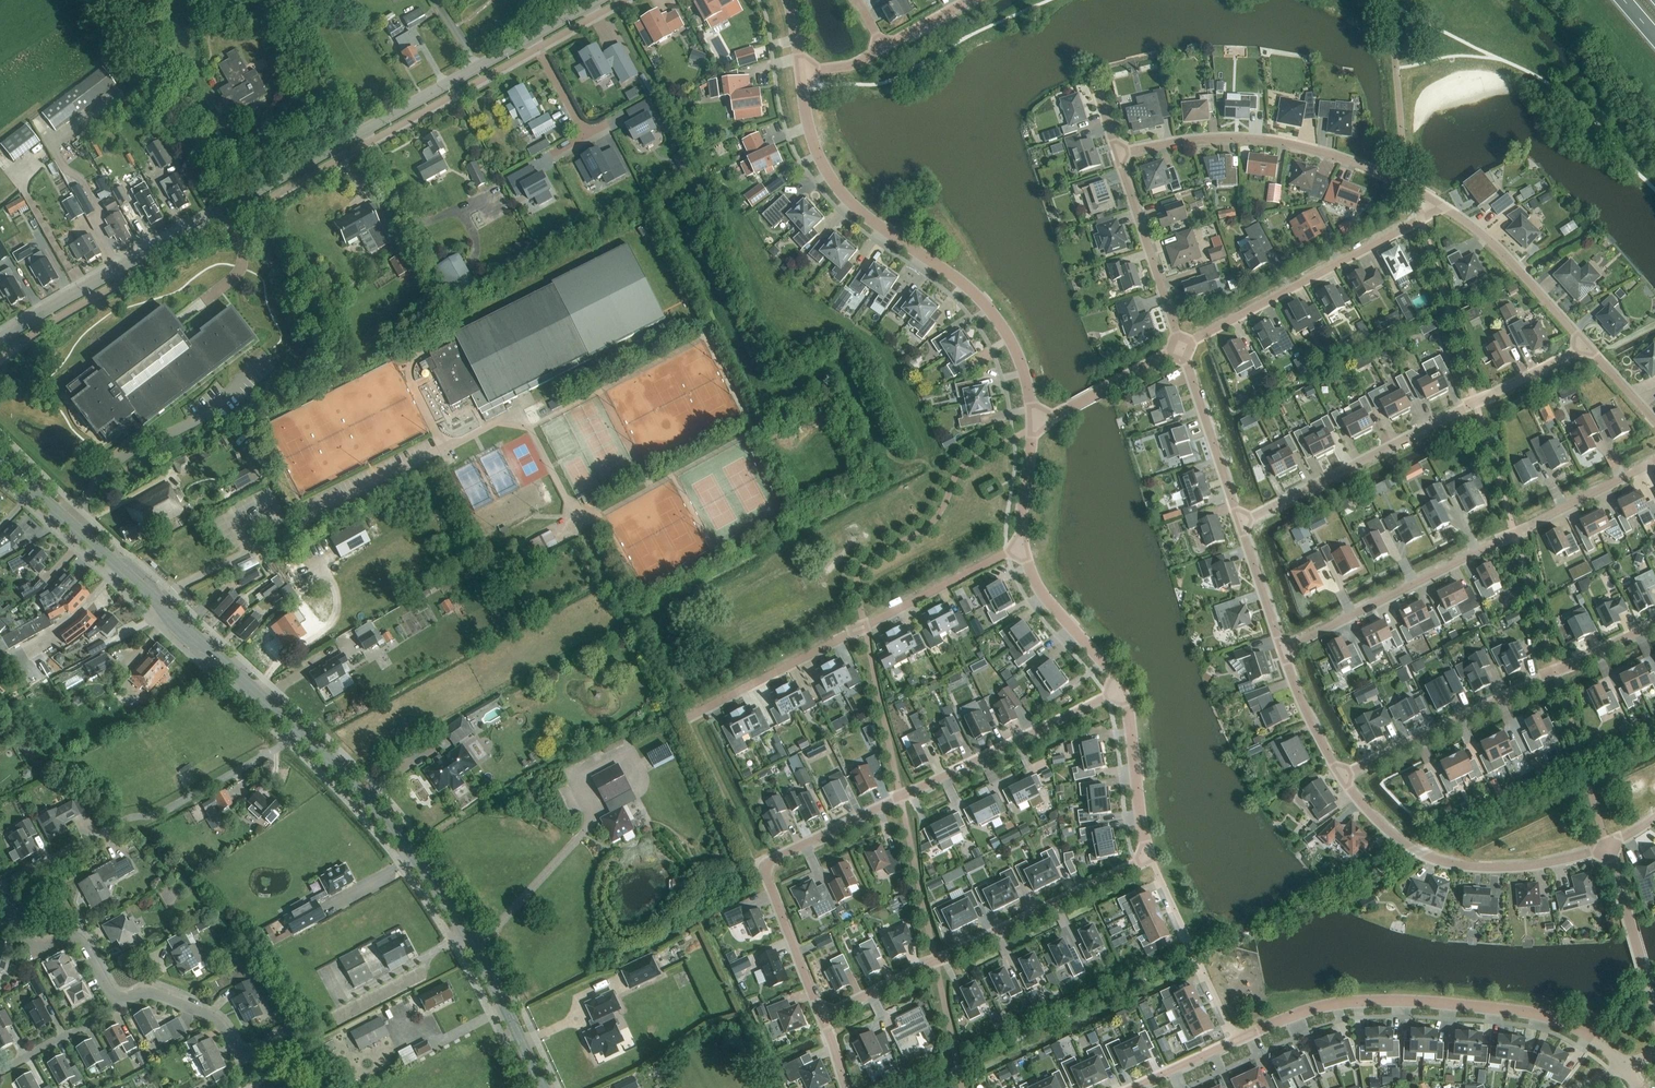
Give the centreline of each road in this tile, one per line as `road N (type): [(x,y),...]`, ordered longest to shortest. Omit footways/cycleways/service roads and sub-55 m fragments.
road 1 (secondary): [(543,1087),(487,968),(402,839),(302,733),(0,459)]
road 2 (secondary): [(0,338),(532,37)]
road 3 (residential): [(819,1016),(763,873),(1119,688)]
road 4 (residential): [(1030,432),(1023,373),(1003,327),(843,197),(809,134),(800,71)]
road 5 (residential): [(1283,650),(1654,452)]
road 6 (residential): [(1623,1067),(1560,1016),(1383,999),(1325,1002),(1233,1041)]
road 7 (residential): [(314,1087),(290,1041),(241,1053),(214,1019),(153,994),(112,994),(74,938),(27,944),(13,919)]
road 8 (residential): [(1241,521),(1589,343)]
road 9 (residential): [(699,711),(1022,541)]
road 10 (residential): [(819,1016),(1148,858)]
road 11 (residential): [(1342,771),(1654,624)]
road 12 (residential): [(1438,199),(1313,148),(1243,137),(1119,156)]
road 13 (residential): [(1342,771),(1358,800),(1417,852),(1457,867),(1609,855)]
road 14 (residential): [(1185,347),(1438,199)]
road 15 (residential): [(1589,343),(1485,230),(1438,199)]
road 16 (residential): [(1119,156),(1185,347)]
road 17 (residential): [(1185,347),(1241,521)]
road 18 (residential): [(1119,688),(1108,664),(1034,579),(1022,541)]
road 19 (residential): [(1030,432),(1185,347)]
road 20 (residential): [(1148,858),(1119,688)]
road 21 (residential): [(1654,1009),(1609,855)]
road 22 (residential): [(1283,650),(1324,754),(1342,771)]
road 23 (residential): [(1241,521),(1283,650)]
road 24 (residential): [(0,108),(36,72),(21,0)]
road 25 (residential): [(0,887),(108,829)]

